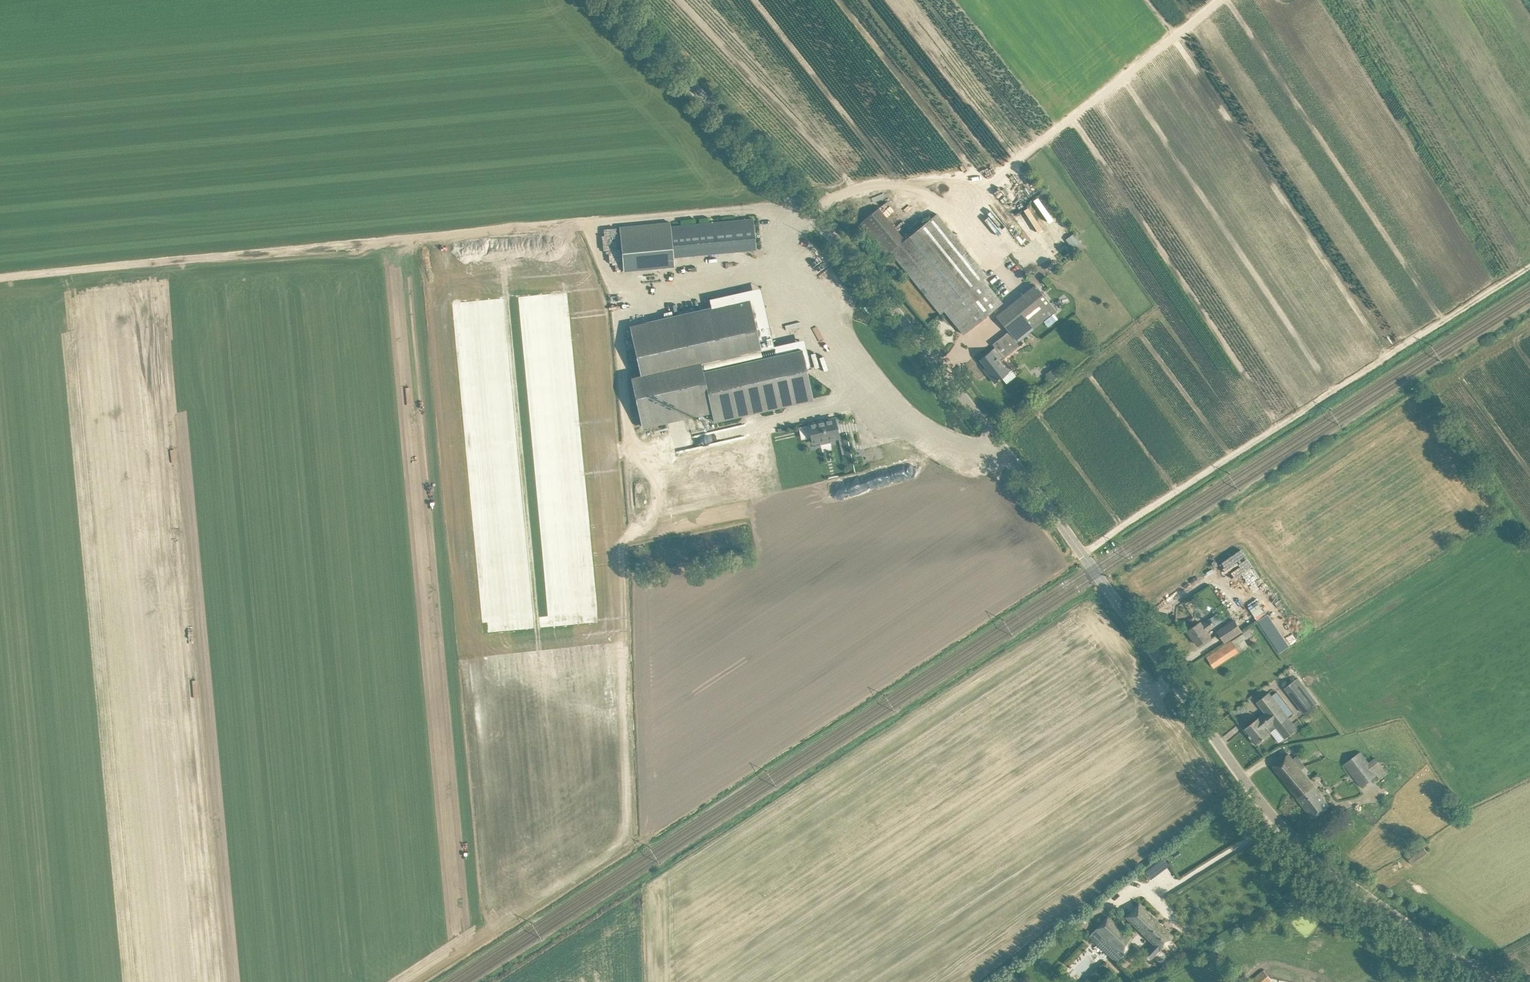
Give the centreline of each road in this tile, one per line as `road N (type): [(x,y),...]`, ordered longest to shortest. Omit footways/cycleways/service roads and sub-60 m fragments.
road 1 (unclassified): [(1452,954),(1321,863),(1279,822),(899,315),(611,0)]
road 2 (track): [(1083,554),(1529,269)]

